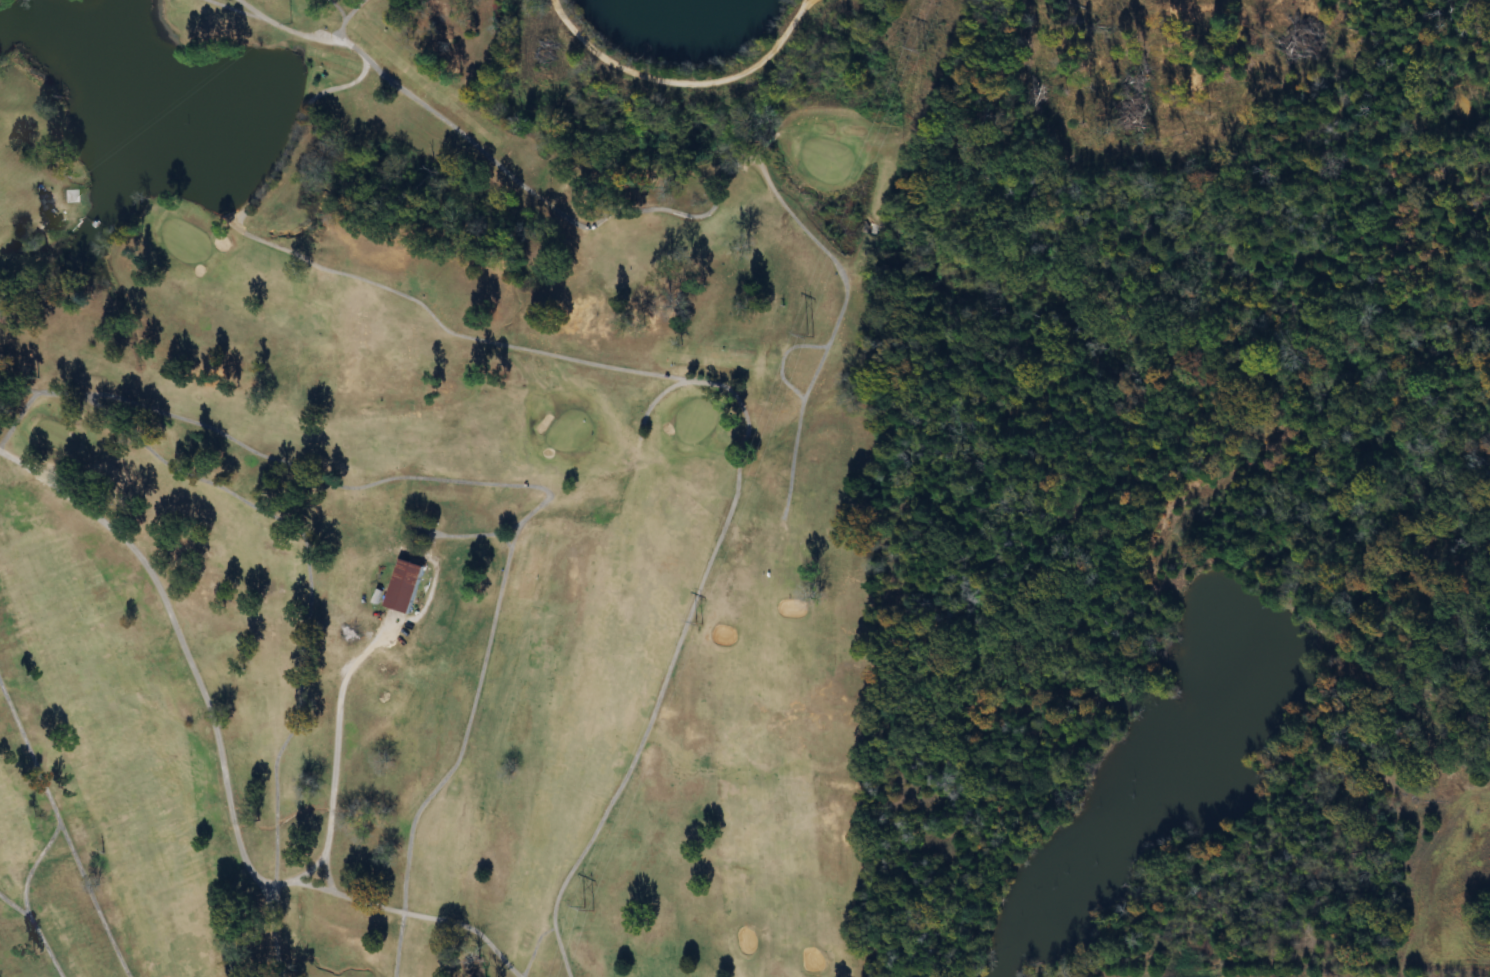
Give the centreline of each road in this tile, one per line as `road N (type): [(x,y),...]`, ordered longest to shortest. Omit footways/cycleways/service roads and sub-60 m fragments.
road 1 (residential): [(517,0),(517,76),(892,93)]

